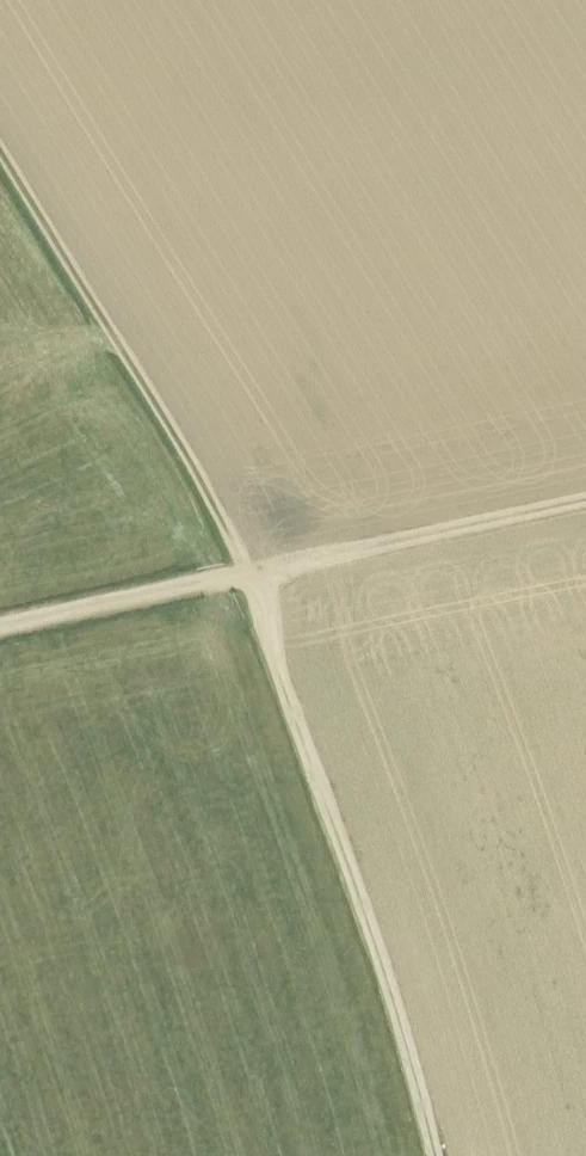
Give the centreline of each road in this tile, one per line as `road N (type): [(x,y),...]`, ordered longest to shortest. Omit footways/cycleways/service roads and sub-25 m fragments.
road 1 (track): [(448,1155),(415,1019),(203,448),(0,112)]
road 2 (track): [(0,629),(585,494)]

